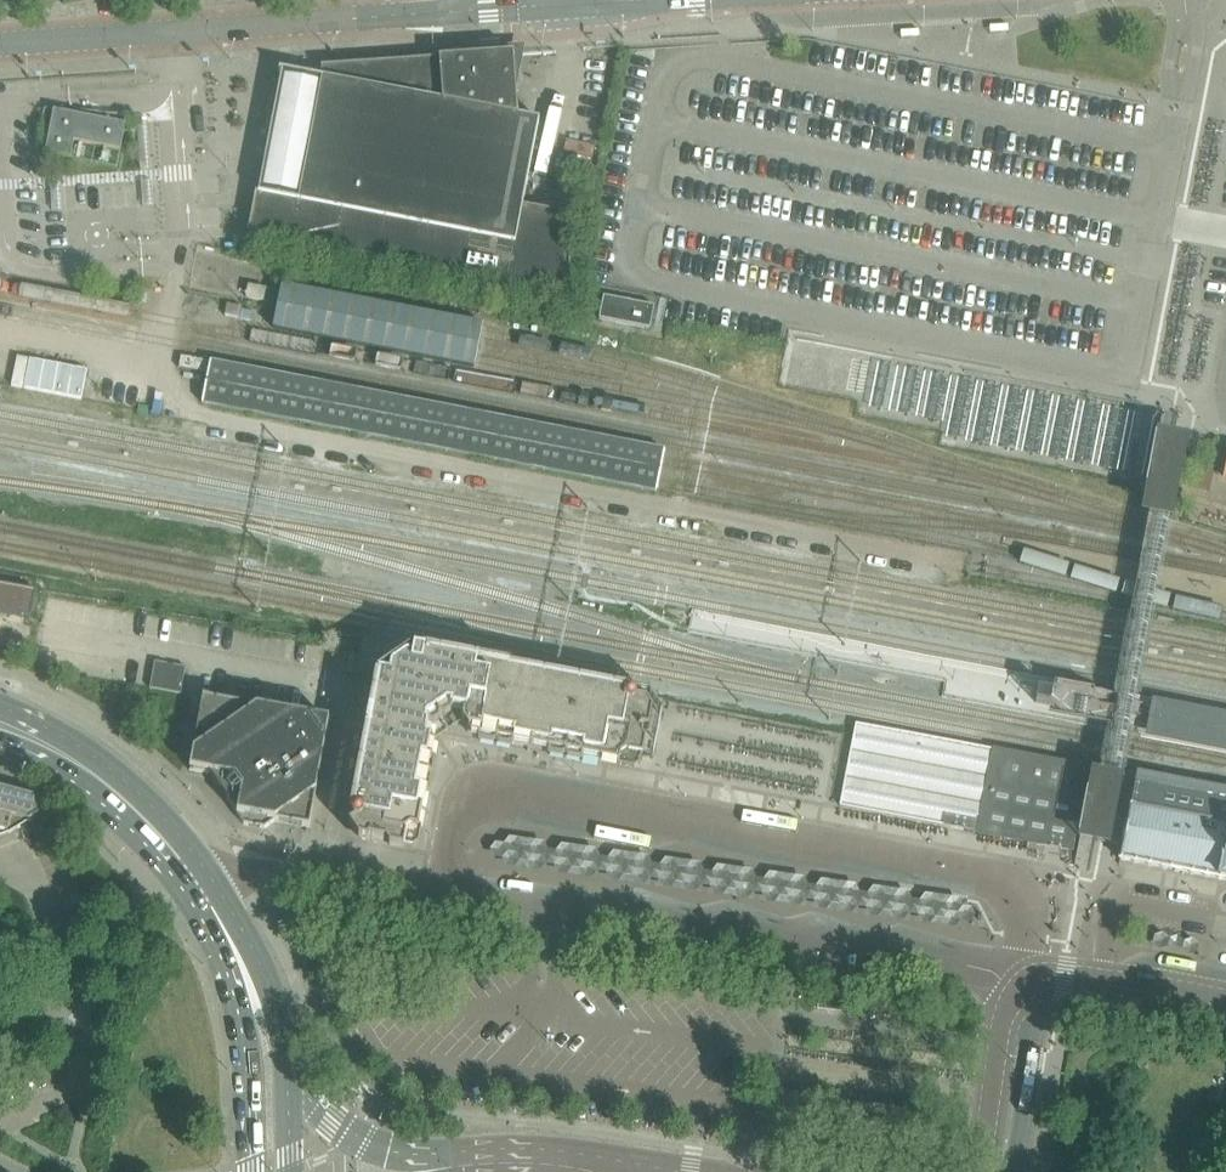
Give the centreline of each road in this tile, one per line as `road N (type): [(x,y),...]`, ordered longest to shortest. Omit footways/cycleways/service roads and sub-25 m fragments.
road 1 (residential): [(444,896),(459,823),(473,803),(508,797),(994,883),(1019,899),(1028,927),(1020,981)]
road 2 (residential): [(1020,981),(819,944),(444,896)]
road 3 (tertiary): [(0,42),(556,5)]
road 4 (tertiary): [(459,1171),(356,1135),(323,1111),(287,1065)]
road 5 (tertiary): [(1225,999),(1069,972),(1020,981)]
road 6 (tertiary): [(242,965),(245,1171)]
road 7 (tertiary): [(981,1171),(1003,1023),(1020,981)]
road 8 (tertiary): [(179,858),(135,806),(34,735)]
road 9 (unclassified): [(179,858),(76,1002)]
road 10 (residential): [(76,1002),(35,880),(0,869)]
road 11 (residential): [(444,896),(320,880)]
road 12 (tertiary): [(242,965),(179,858)]

